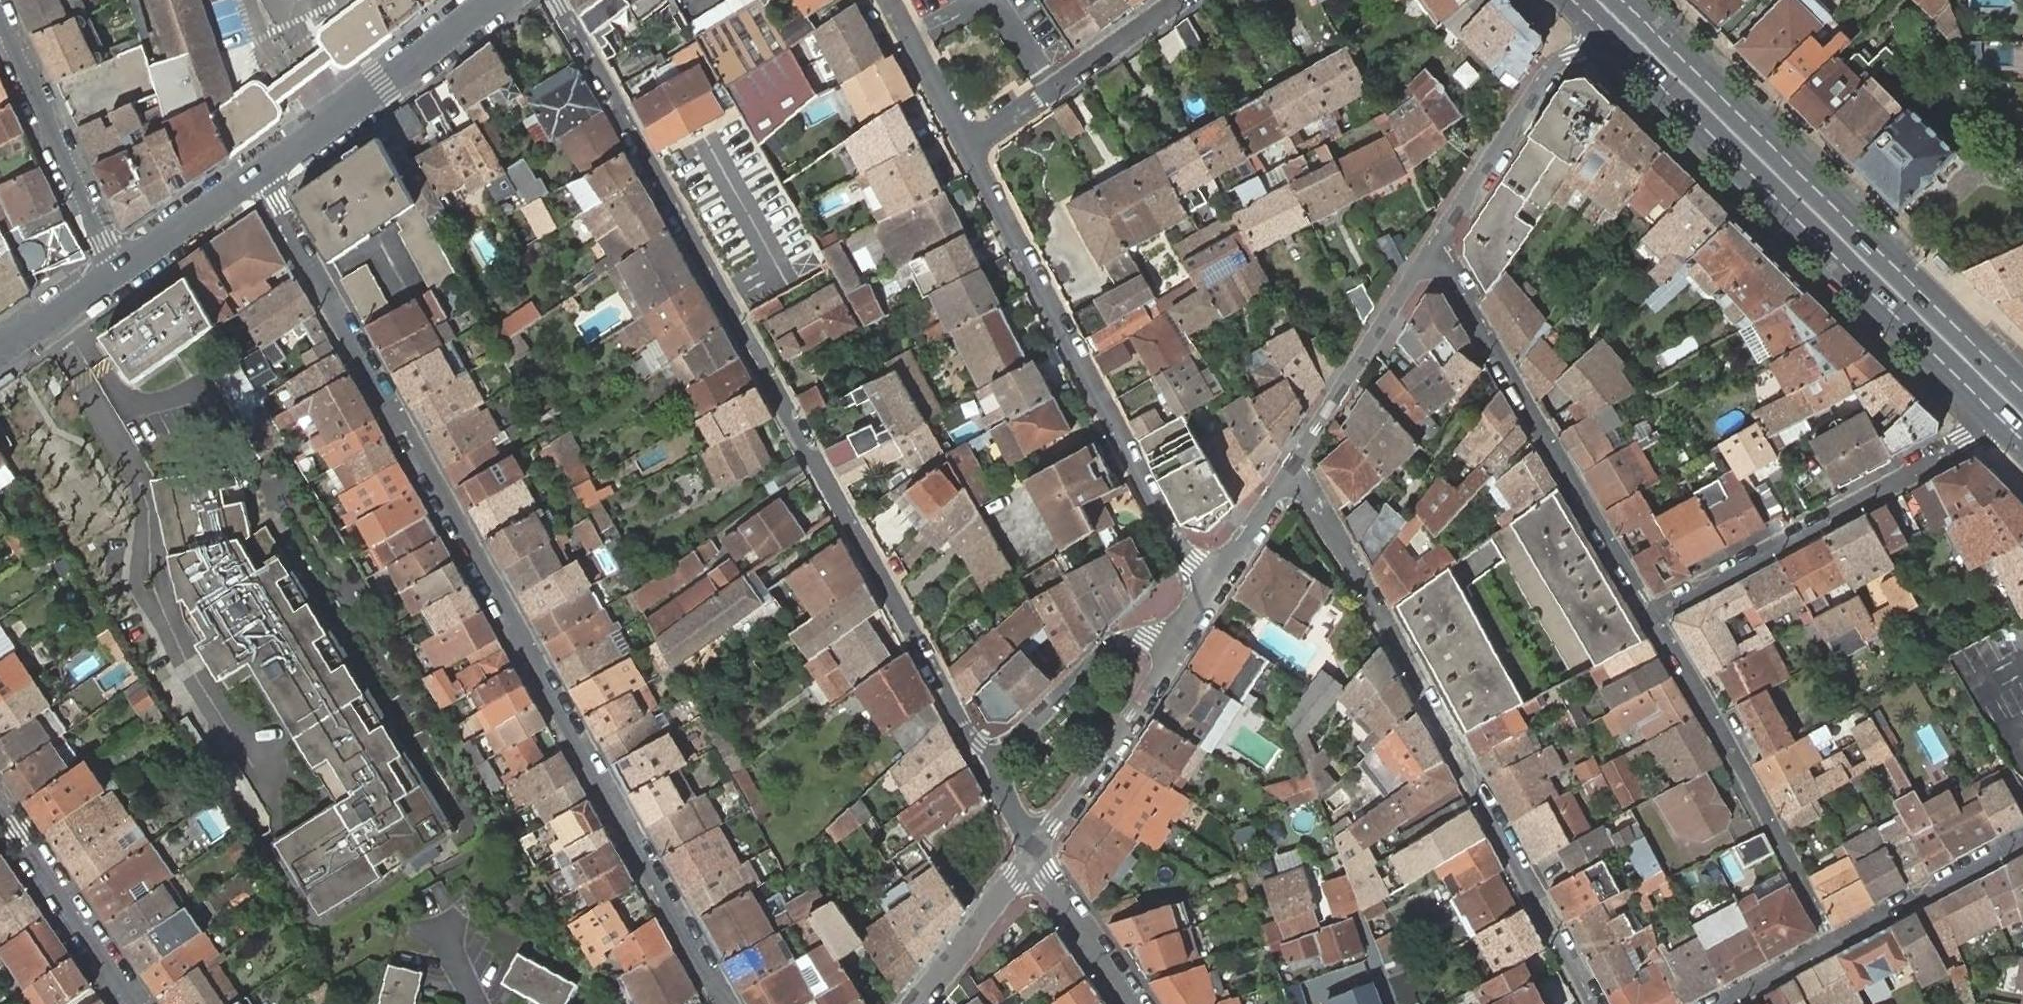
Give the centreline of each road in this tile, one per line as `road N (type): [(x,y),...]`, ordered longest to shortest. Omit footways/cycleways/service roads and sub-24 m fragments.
road 1 (residential): [(730,1003),(707,978),(261,171)]
road 2 (residential): [(556,0),(988,764)]
road 3 (residential): [(1288,470),(1304,481),(1596,1003)]
road 4 (primary): [(2022,392),(1622,0)]
road 5 (primary): [(1608,34),(1998,417)]
road 6 (residential): [(1217,580),(1167,530),(965,146)]
road 7 (residential): [(1425,255),(1446,267),(1655,616)]
road 8 (residential): [(1655,616),(1908,478),(1998,417)]
road 9 (residential): [(1655,616),(1835,944)]
road 10 (residential): [(1425,255),(1548,69),(1608,34)]
road 11 (primary): [(491,0),(261,171)]
road 12 (residential): [(0,20),(122,270)]
road 13 (residential): [(1288,470),(1425,255)]
road 14 (residential): [(1035,854),(1171,649)]
road 15 (residential): [(1171,649),(1148,635),(1109,646),(988,764)]
road 16 (residential): [(0,812),(133,1003)]
road 17 (residential): [(2022,842),(1835,944)]
road 18 (residential): [(915,1003),(1035,854)]
road 19 (residential): [(1035,854),(1137,1003)]
road 20 (residential): [(1037,99),(1177,0)]
road 21 (primary): [(261,171),(122,270)]
road 22 (residential): [(965,146),(890,0)]
road 23 (primary): [(122,270),(0,353)]
road 24 (residential): [(1217,580),(1288,470)]
road 25 (residential): [(1835,944),(1719,1003)]

